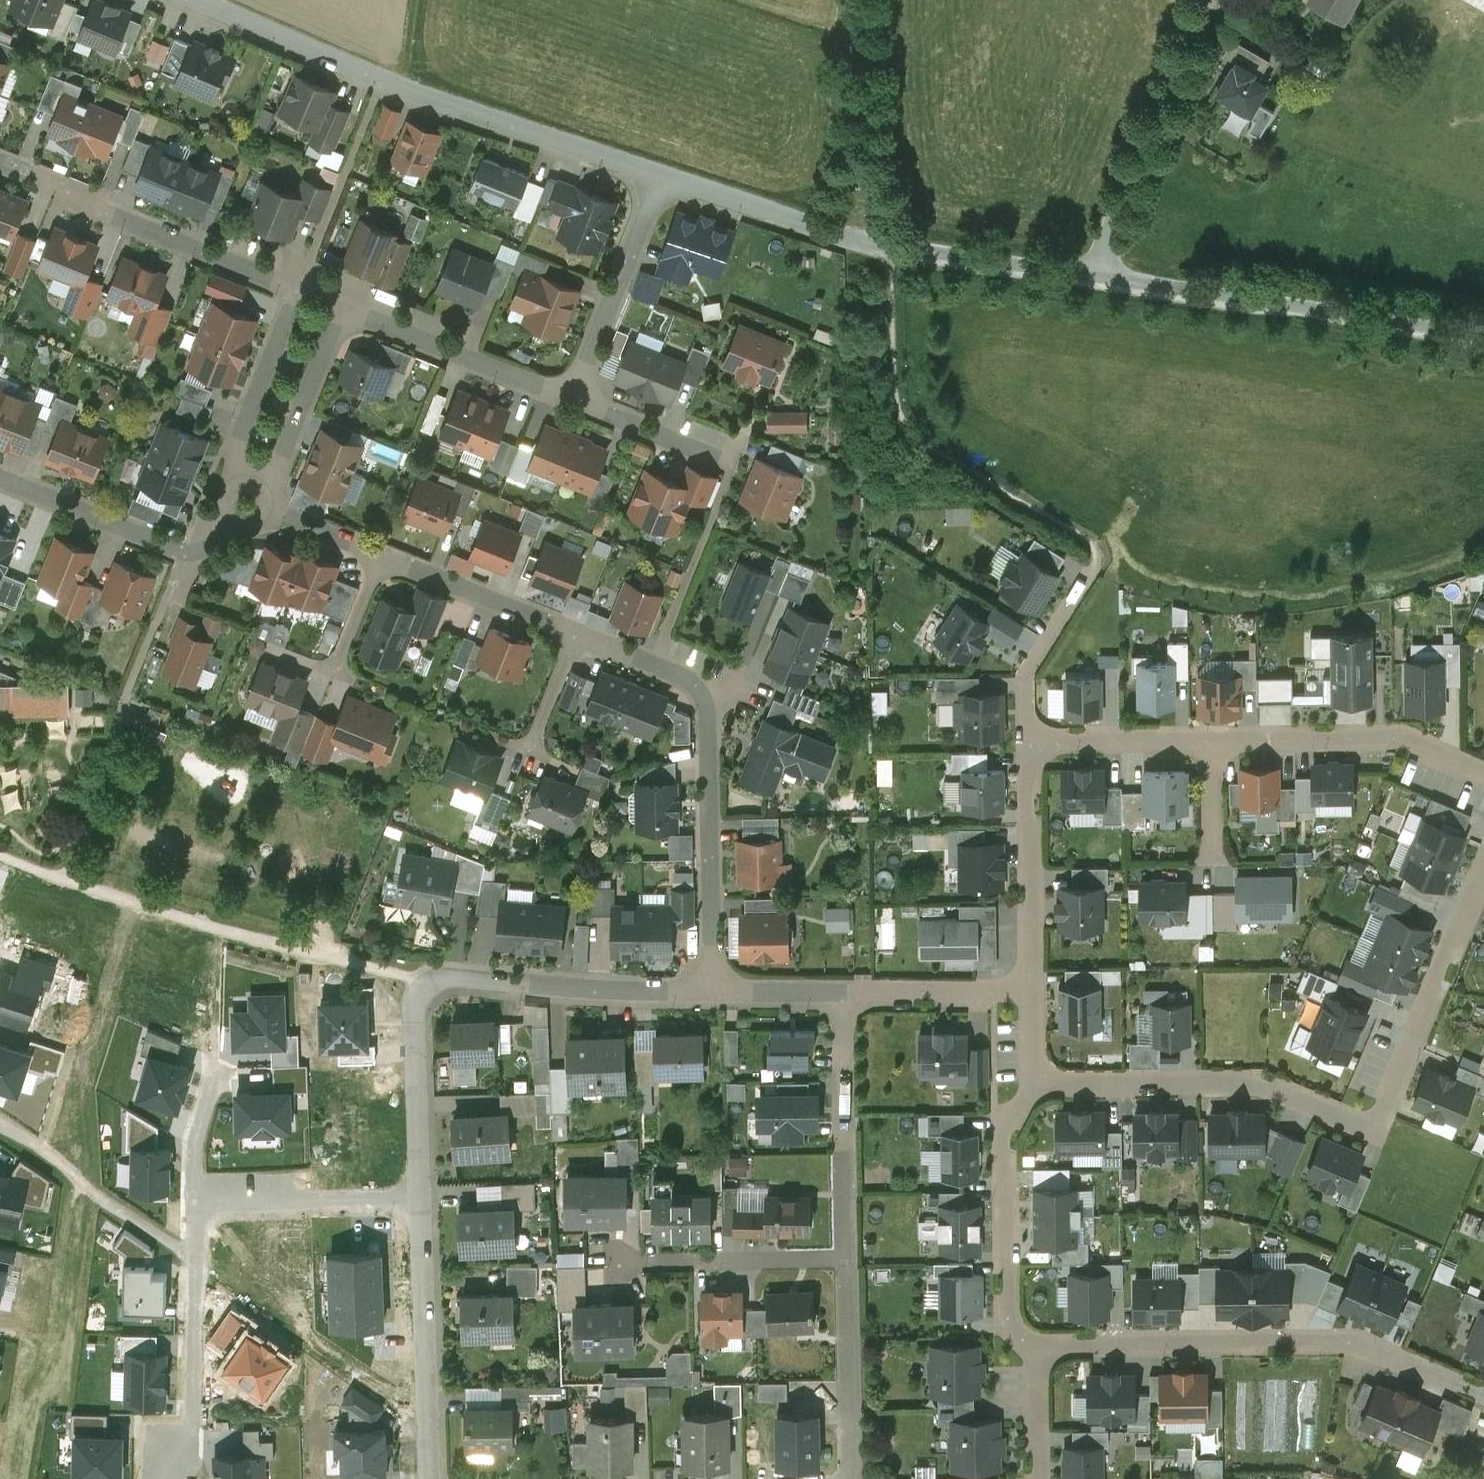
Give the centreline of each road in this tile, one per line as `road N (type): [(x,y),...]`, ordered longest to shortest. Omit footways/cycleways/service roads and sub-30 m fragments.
road 1 (residential): [(710,993),(707,721),(688,681),(271,514)]
road 2 (residential): [(1031,1084),(1260,1082),(1373,1130),(1483,866)]
road 3 (unclassified): [(890,245),(1483,334)]
road 4 (residential): [(197,0),(661,174)]
road 5 (residential): [(345,304),(573,399),(661,174)]
road 6 (residential): [(840,994),(852,1478)]
road 7 (residential): [(1028,744),(1400,737),(1483,773)]
road 8 (residential): [(1483,1395),(1354,1341),(1034,1345)]
road 9 (residential): [(0,162),(300,286)]
road 10 (residential): [(710,993),(447,979),(422,989)]
road 11 (residential): [(1034,1345),(1011,1327),(1006,1116),(1031,1084)]
road 12 (residential): [(432,1478),(422,1200)]
road 13 (residential): [(162,1478),(193,1412),(196,1210)]
road 14 (residential): [(233,525),(202,550),(184,553),(0,478)]
road 15 (residential): [(1030,994),(1028,744)]
road 16 (residential): [(661,174),(826,231),(890,245)]
road 17 (residential): [(196,1210),(422,1200)]
road 18 (residential): [(422,1200),(414,1013),(422,989)]
road 19 (residential): [(300,286),(238,439),(239,475)]
road 20 (residential): [(265,481),(345,304)]
road 21 (residential): [(1028,744),(1026,678),(1092,571)]
road 22 (residential): [(1030,994),(840,994)]
road 23 (residential): [(196,1210),(196,1147),(221,1062)]
road 24 (residential): [(1034,1345),(1036,1478)]
road 25 (residential): [(840,994),(710,993)]

